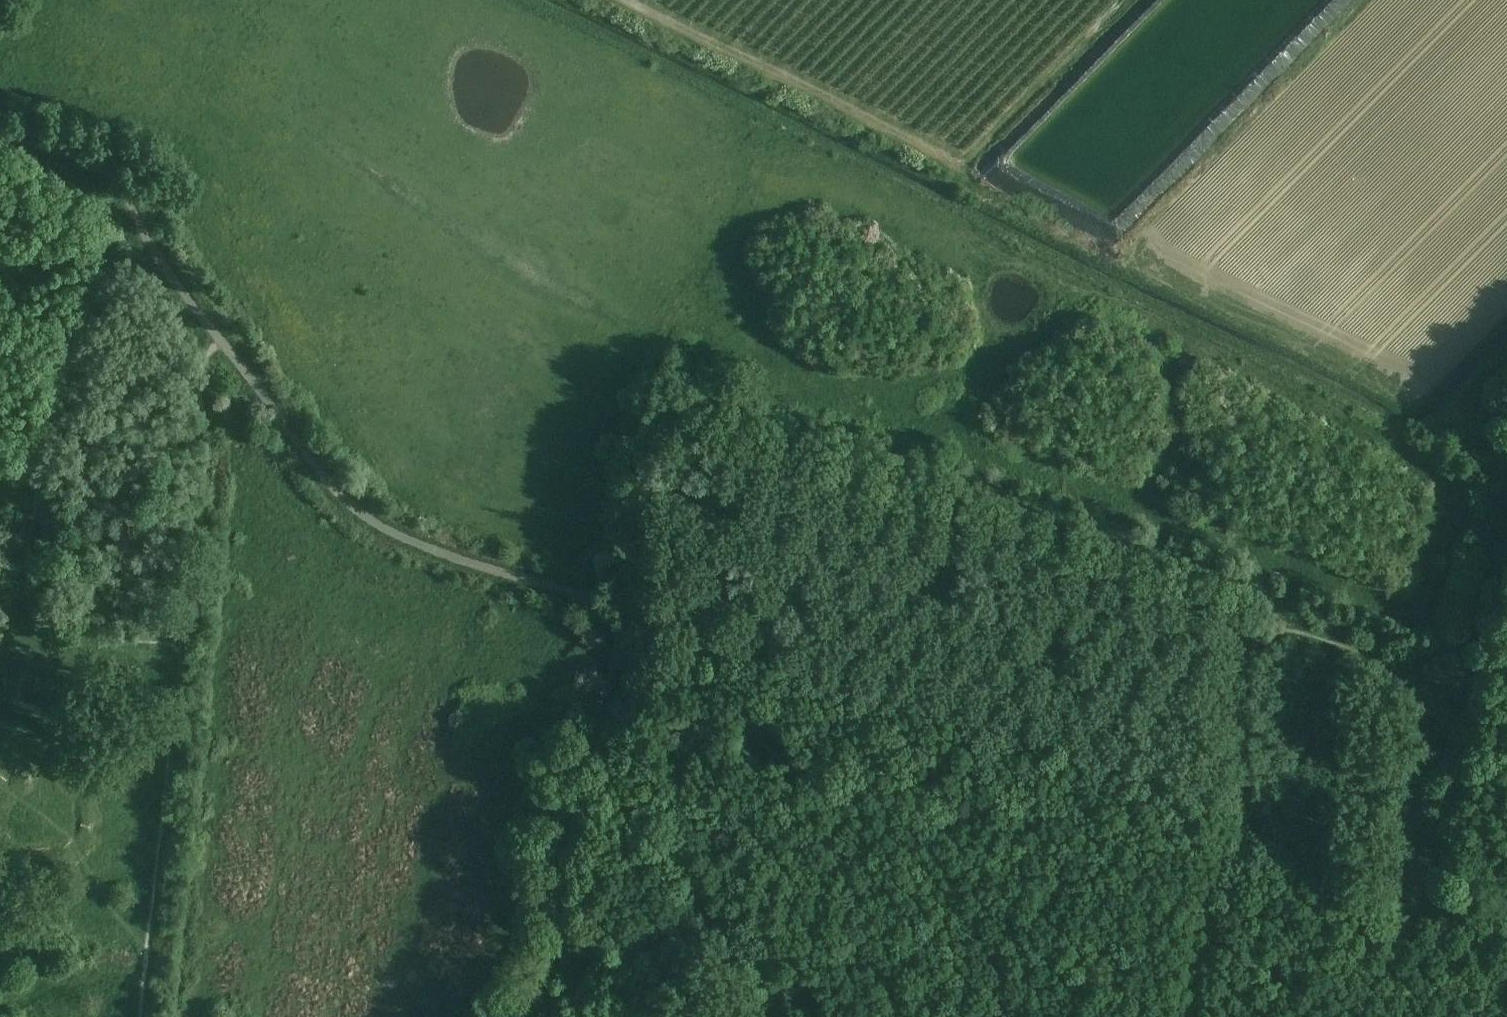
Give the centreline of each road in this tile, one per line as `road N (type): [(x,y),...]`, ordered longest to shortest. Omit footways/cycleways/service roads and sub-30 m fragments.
road 1 (track): [(976,175),(621,0)]

